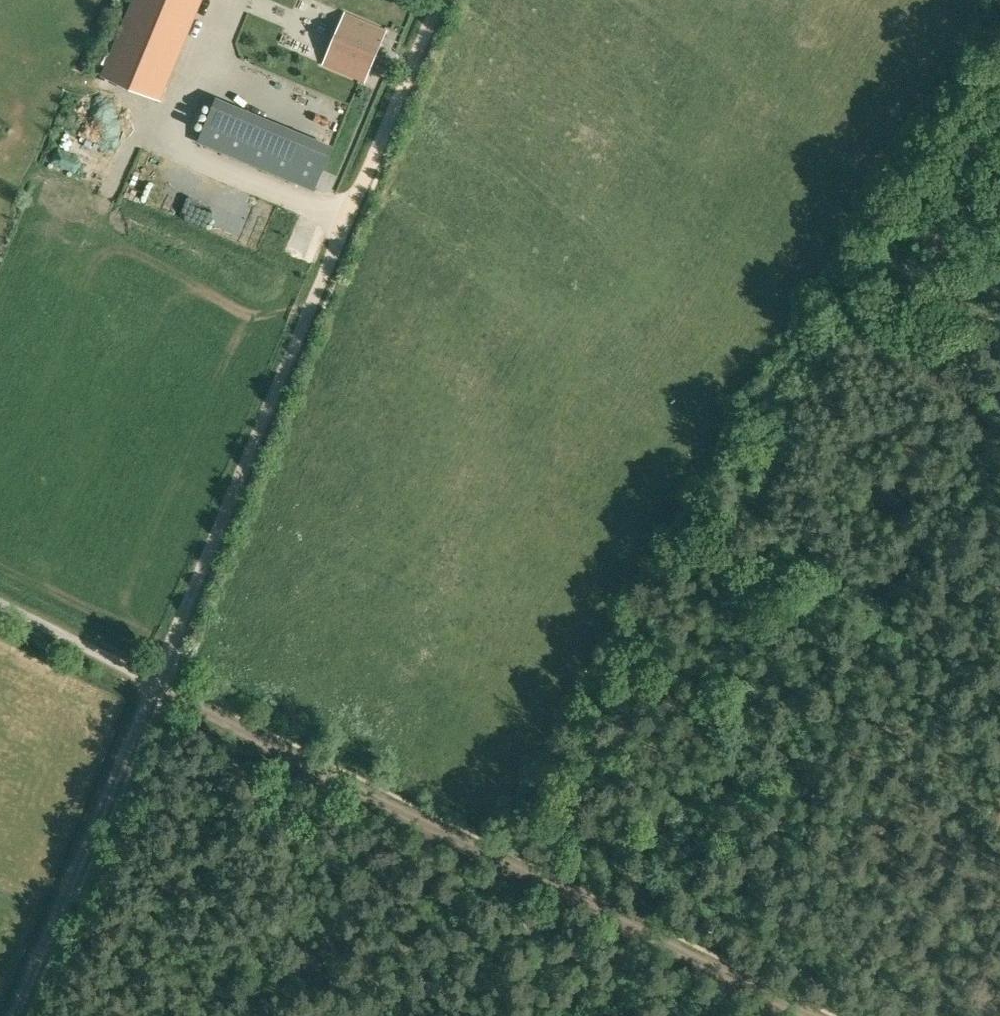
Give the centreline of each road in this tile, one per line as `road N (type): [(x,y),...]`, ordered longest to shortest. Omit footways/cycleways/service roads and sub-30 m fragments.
road 1 (track): [(157,683),(434,0)]
road 2 (track): [(808,1015),(157,683)]
road 3 (track): [(18,1015),(157,683)]
road 4 (track): [(157,683),(0,604)]

